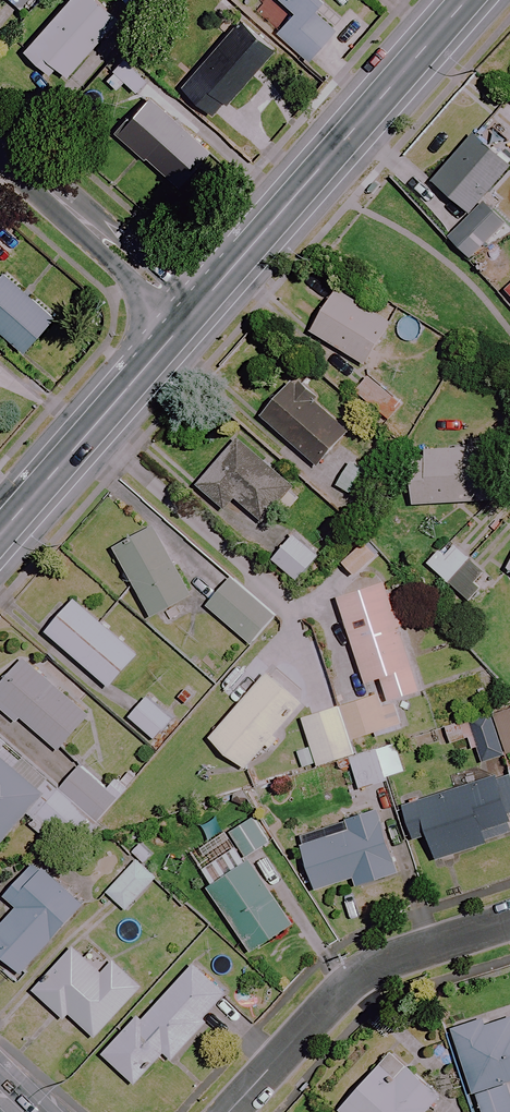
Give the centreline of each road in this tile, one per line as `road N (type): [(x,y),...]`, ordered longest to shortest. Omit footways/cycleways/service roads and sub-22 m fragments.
road 1 (tertiary): [(190,314),(466,0)]
road 2 (residential): [(509,922),(361,972),(224,1111)]
road 3 (tertiary): [(0,536),(190,314)]
road 4 (residential): [(190,314),(0,146)]

